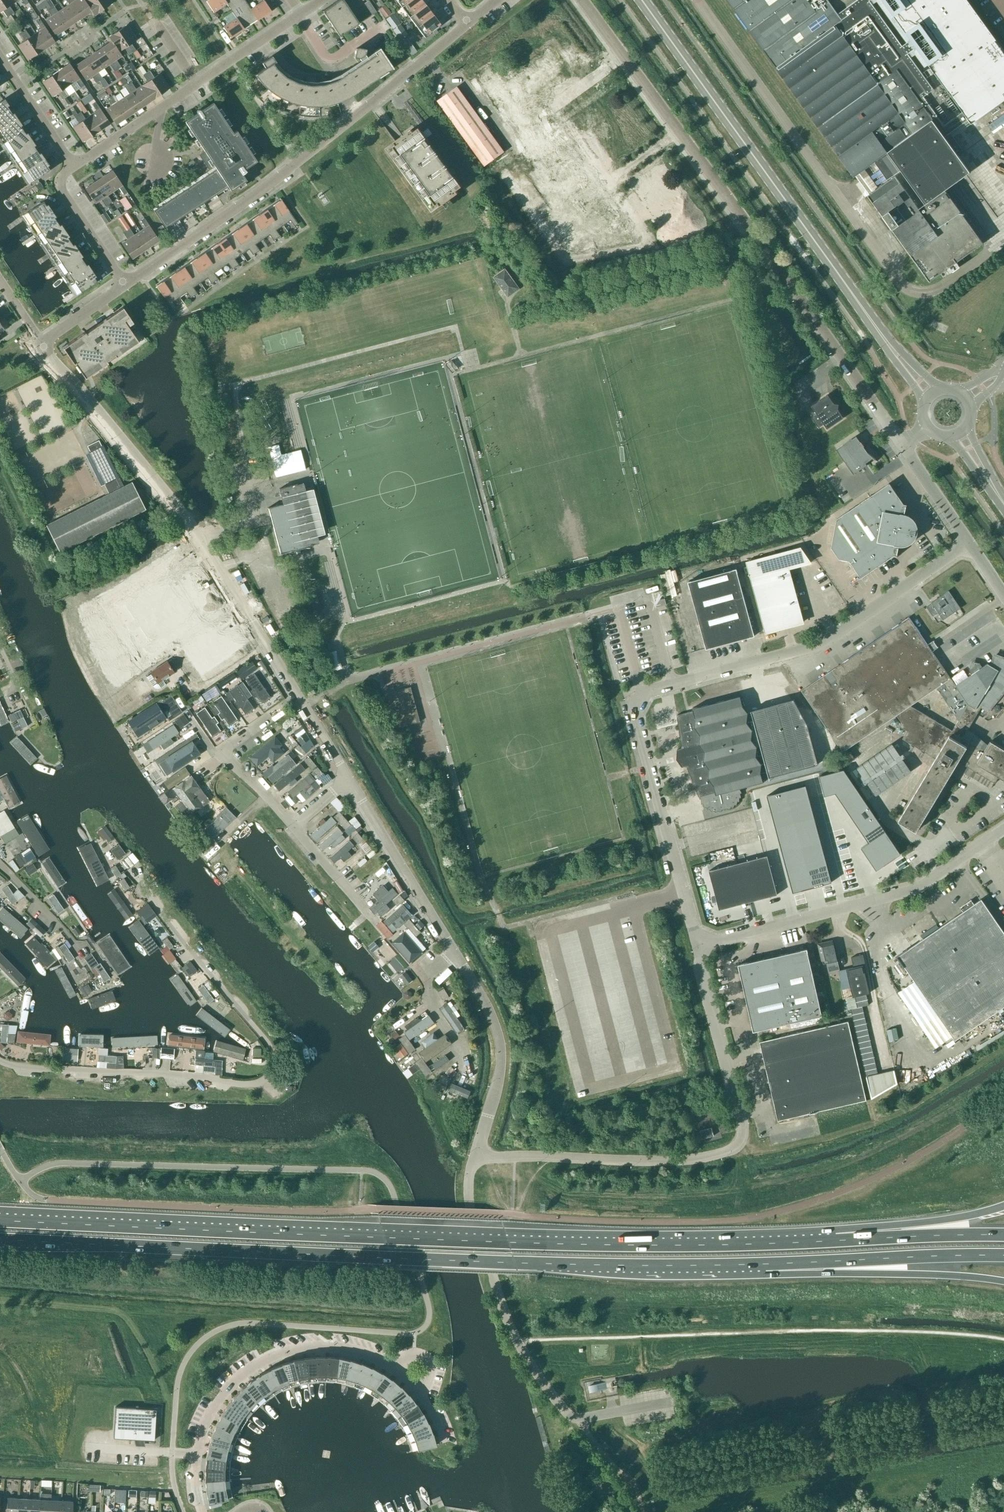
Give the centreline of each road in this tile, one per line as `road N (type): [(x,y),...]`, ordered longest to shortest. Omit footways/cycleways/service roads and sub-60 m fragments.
road 1 (trunk): [(835,1241),(508,1242),(0,1219)]
road 2 (trunk): [(0,1240),(515,1262),(763,1264)]
road 3 (unclassified): [(697,947),(629,696),(818,645),(969,542)]
road 4 (unclassified): [(903,445),(579,0)]
road 5 (unclassified): [(349,780),(197,532),(44,343)]
road 6 (residential): [(137,892),(265,1053),(267,1082),(0,1061)]
road 7 (unclassified): [(474,1160),(685,1160),(736,1146),(742,1121),(697,947)]
road 8 (unclassified): [(124,286),(468,23)]
road 9 (secondary): [(878,330),(640,0)]
road 10 (unclassified): [(697,947),(916,889),(1003,829)]
road 11 (unclassified): [(474,1160),(470,1207),(526,1357),(569,1415),(621,1411)]
road 12 (residential): [(203,1511),(199,1448),(217,1405),(245,1376),(282,1357),(322,1350),(393,1373)]
road 13 (residential): [(71,167),(299,13)]
road 14 (trunk): [(763,1264),(1003,1282)]
road 15 (trunk): [(763,1264),(1003,1256)]
road 16 (unclassified): [(455,953),(349,780)]
road 17 (unclassified): [(483,1129),(500,1075),(501,1041),(455,953)]
road 18 (residential): [(293,825),(221,753),(280,708)]
road 19 (trunk): [(1003,1208),(835,1241)]
road 20 (trunk): [(1003,1235),(835,1241)]
road 21 (residential): [(124,286),(61,189),(71,167)]
road 22 (residential): [(71,167),(0,56)]
road 23 (residential): [(458,1060),(455,1038),(423,976),(455,953)]
road 24 (residential): [(89,949),(79,954),(0,870)]
road 25 (residential): [(374,921),(293,825)]

